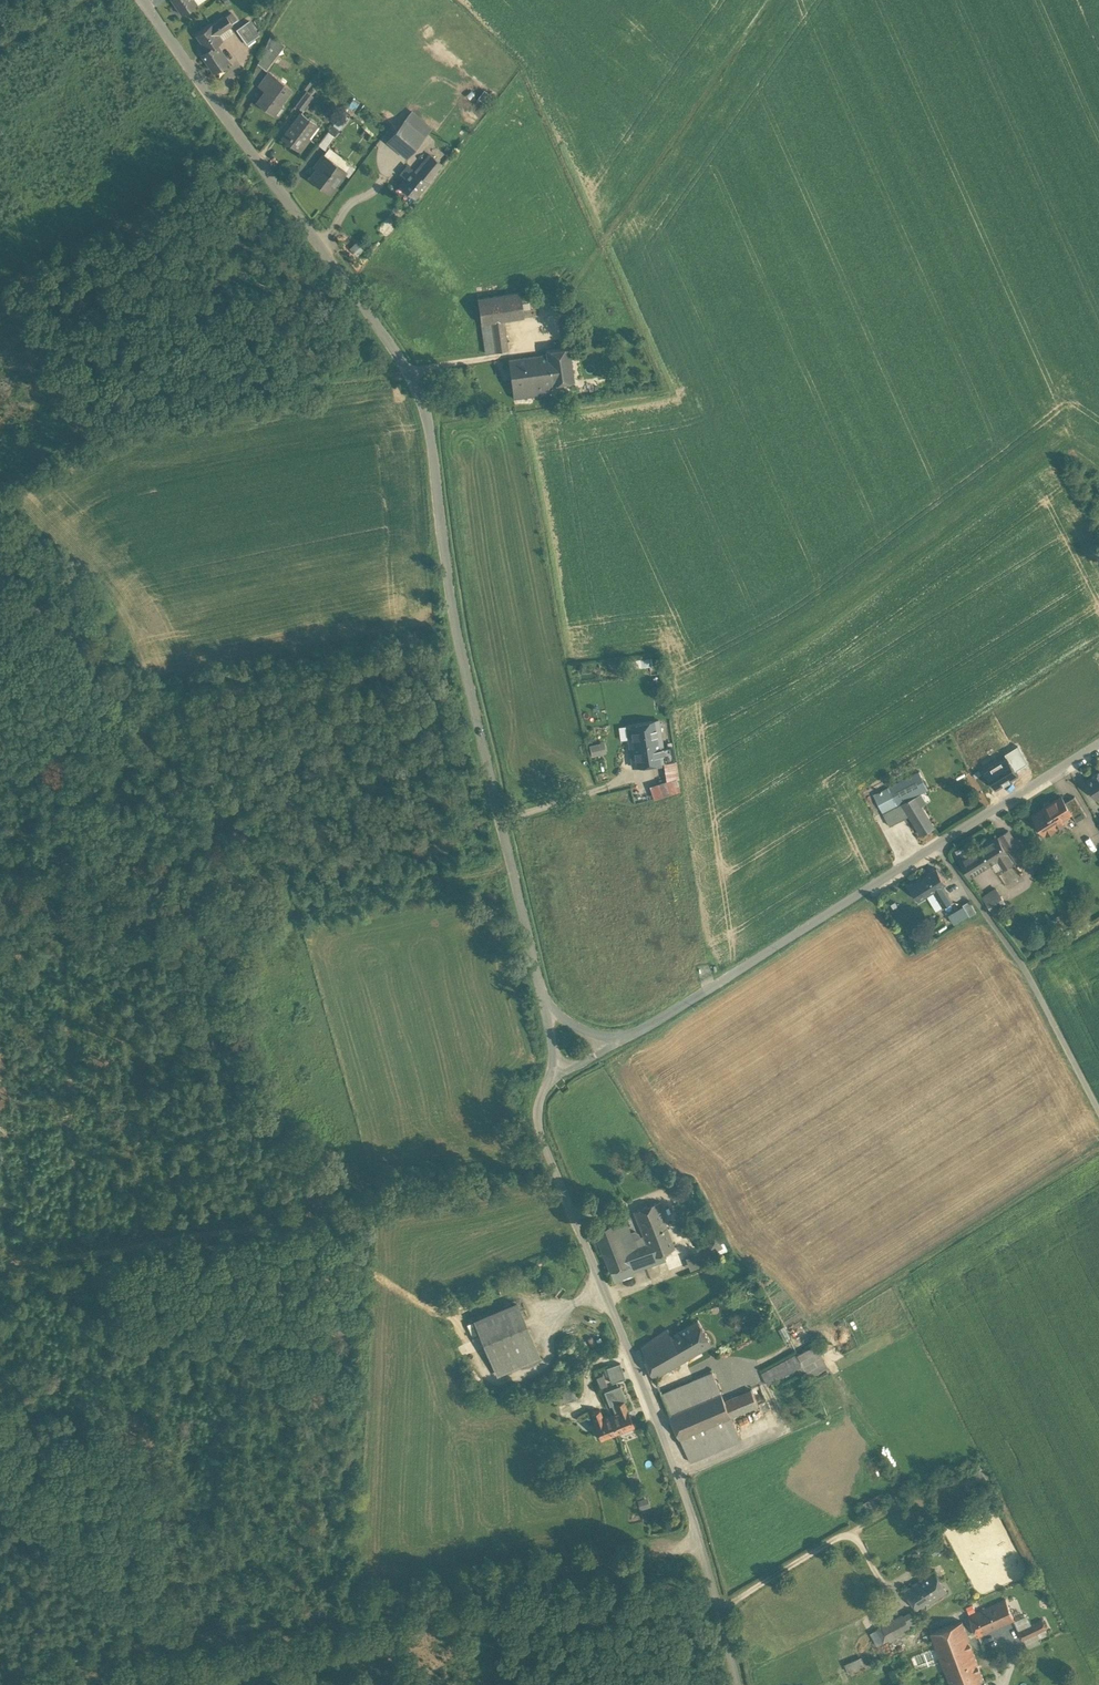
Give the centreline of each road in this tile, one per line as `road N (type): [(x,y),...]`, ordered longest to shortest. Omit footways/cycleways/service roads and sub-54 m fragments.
road 1 (unclassified): [(148,0),(419,386),(443,561),(498,823),(546,1002)]
road 2 (track): [(700,1543),(0,1671)]
road 3 (track): [(545,1084),(537,1111),(543,1149),(678,1472),(737,1684)]
road 4 (unclassified): [(874,878),(621,1037)]
road 5 (track): [(645,1389),(711,1362),(739,1362),(759,1373),(778,1413),(779,1427),(679,1475)]
road 6 (residential): [(1098,742),(874,878)]
road 7 (track): [(1023,963),(1098,1103)]
road 8 (track): [(633,776),(498,823)]

